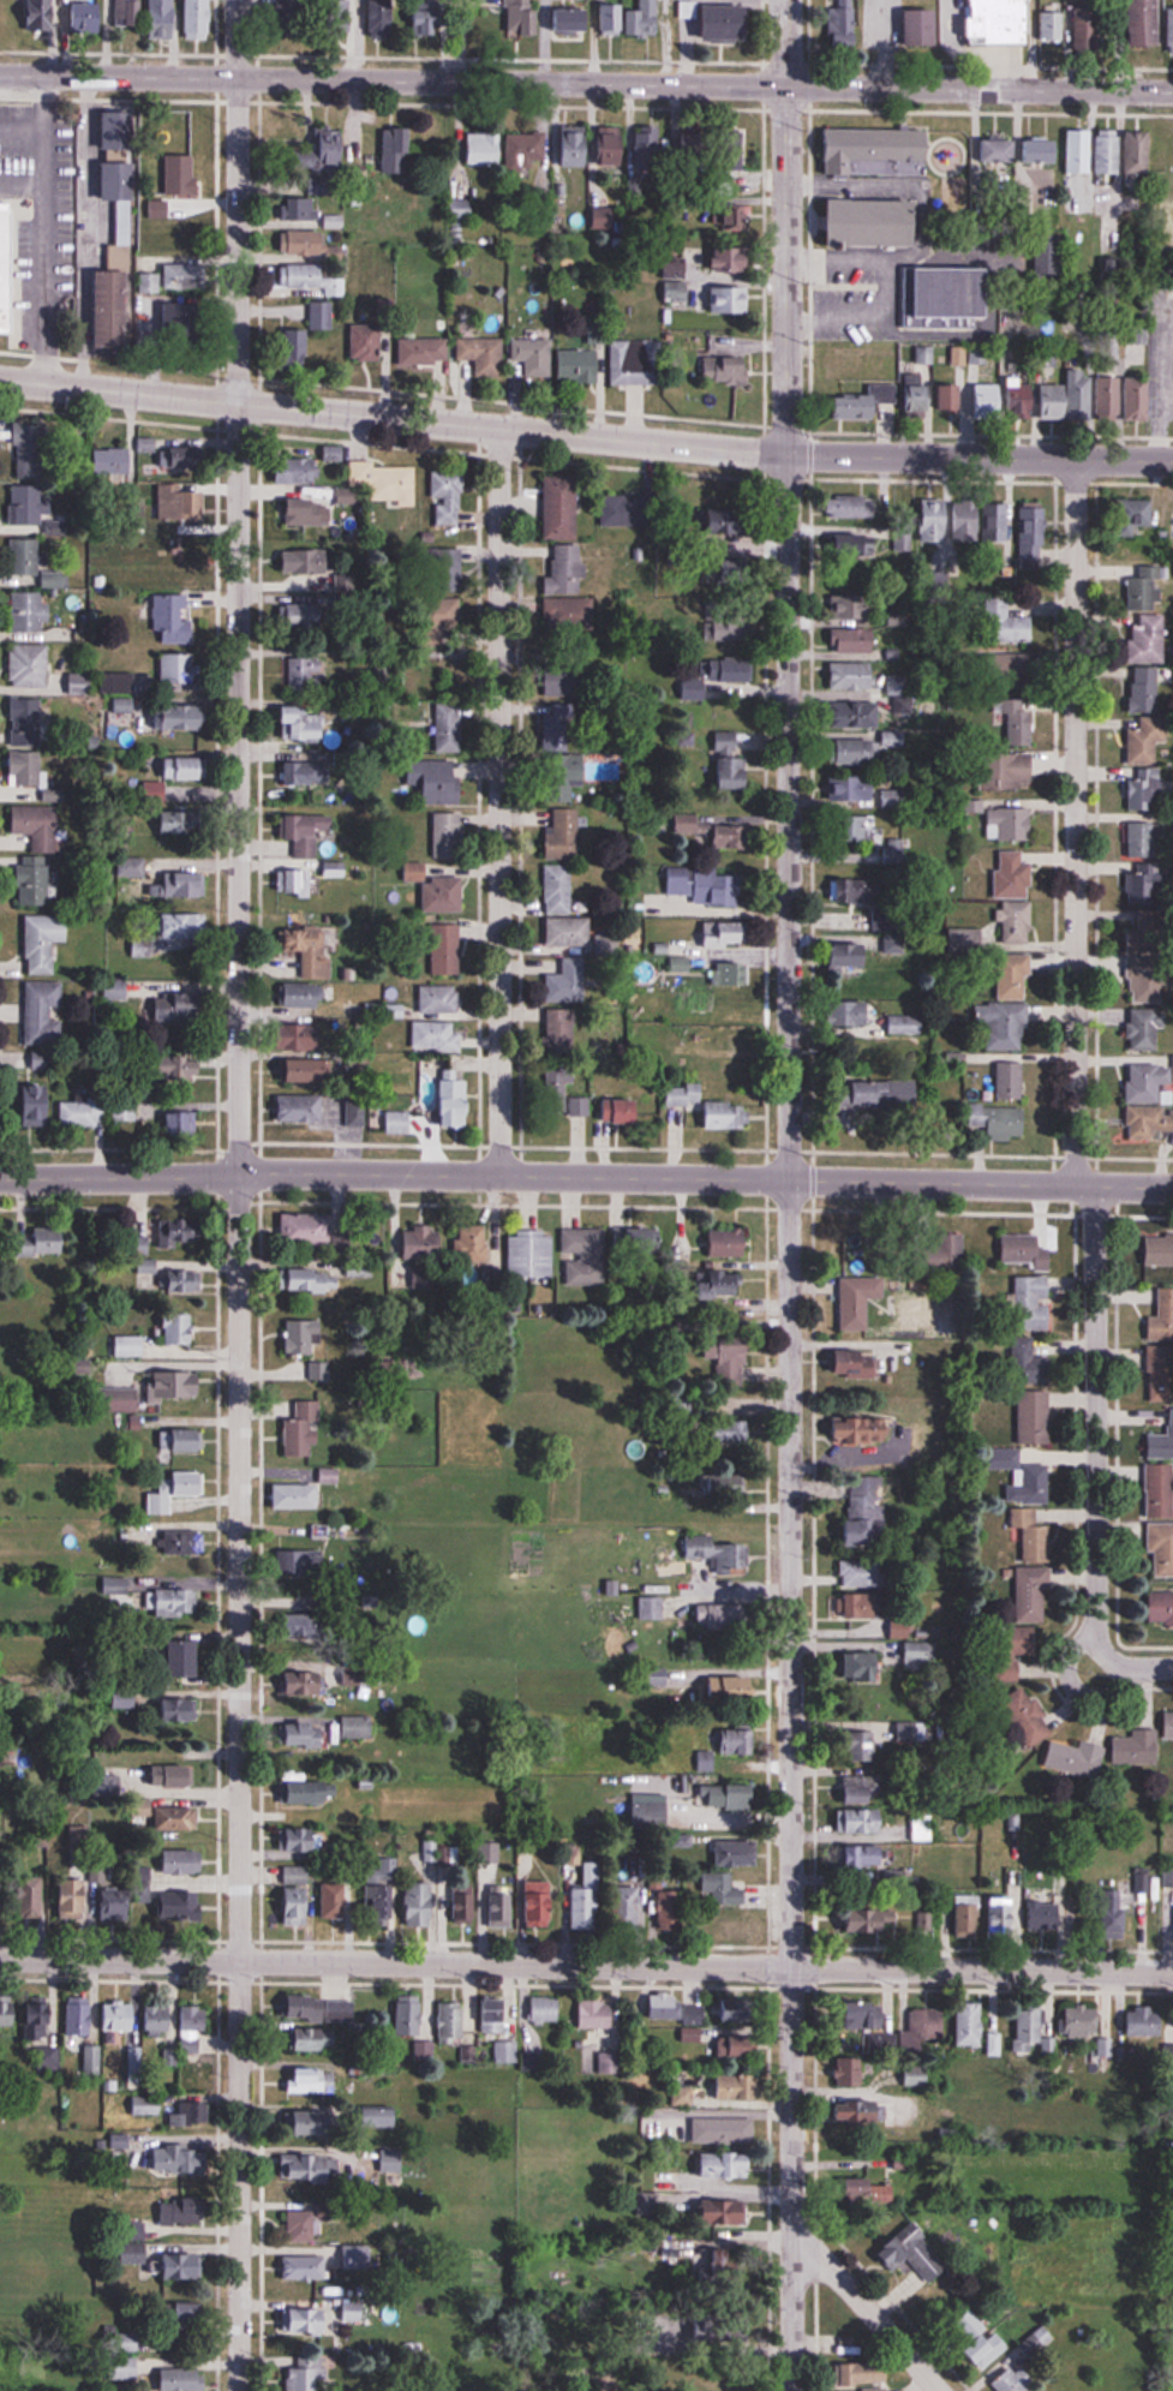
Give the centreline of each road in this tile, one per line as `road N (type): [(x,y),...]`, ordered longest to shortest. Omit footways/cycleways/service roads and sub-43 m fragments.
road 1 (residential): [(240,2390),(235,0)]
road 2 (residential): [(794,2390),(788,456)]
road 3 (residential): [(1109,1661),(1099,1633),(1097,1225),(1075,1149),(1077,460)]
road 4 (tertiary): [(1172,1187),(501,1174),(0,1178)]
road 5 (primary): [(0,74),(1172,91)]
road 6 (tertiary): [(1172,1971),(0,1961)]
road 7 (tertiary): [(788,456),(0,382)]
road 8 (residential): [(501,1174),(499,429)]
road 9 (residential): [(788,456),(787,0)]
road 10 (tertiary): [(1172,462),(788,456)]
road 11 (residential): [(942,2390),(794,2222)]

